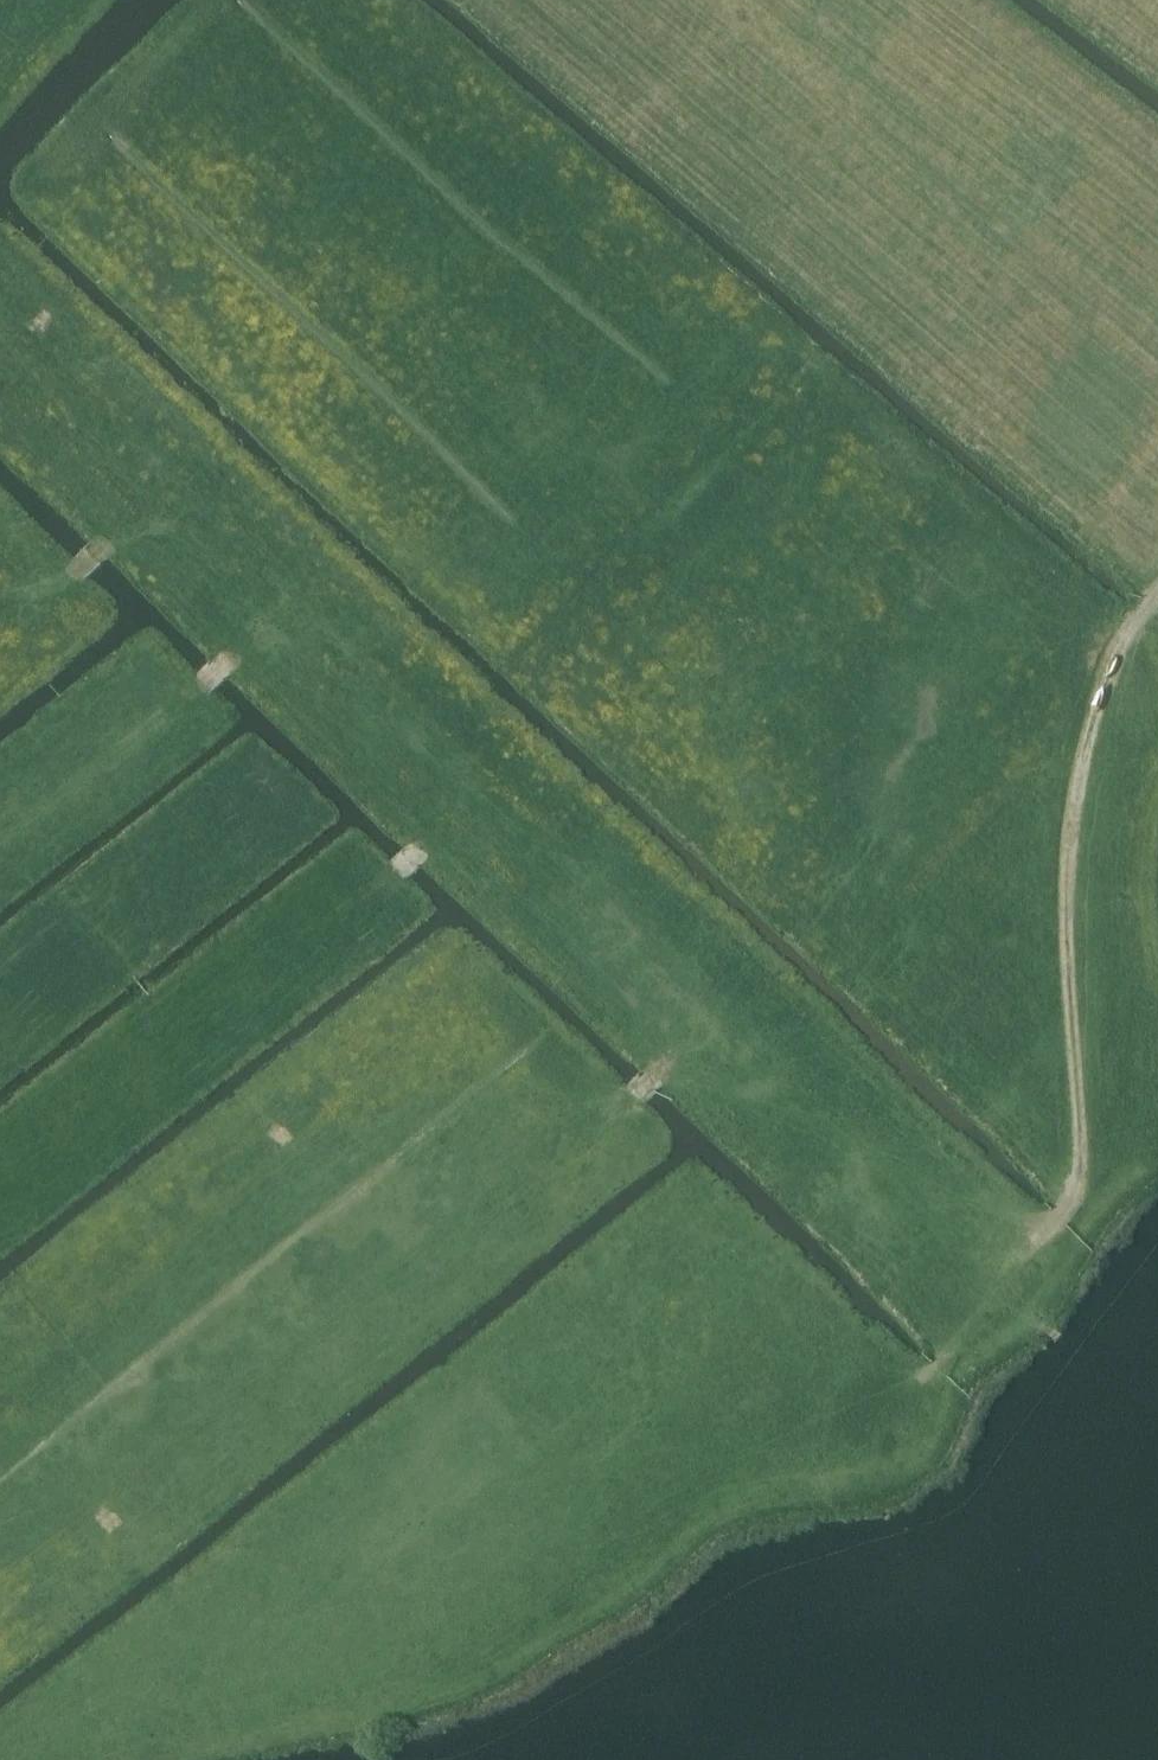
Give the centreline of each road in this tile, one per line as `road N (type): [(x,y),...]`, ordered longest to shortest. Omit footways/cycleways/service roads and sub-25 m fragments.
road 1 (track): [(1040,1238),(1081,1197),(1089,1115),(1059,851),(1126,640),(1157,601)]

